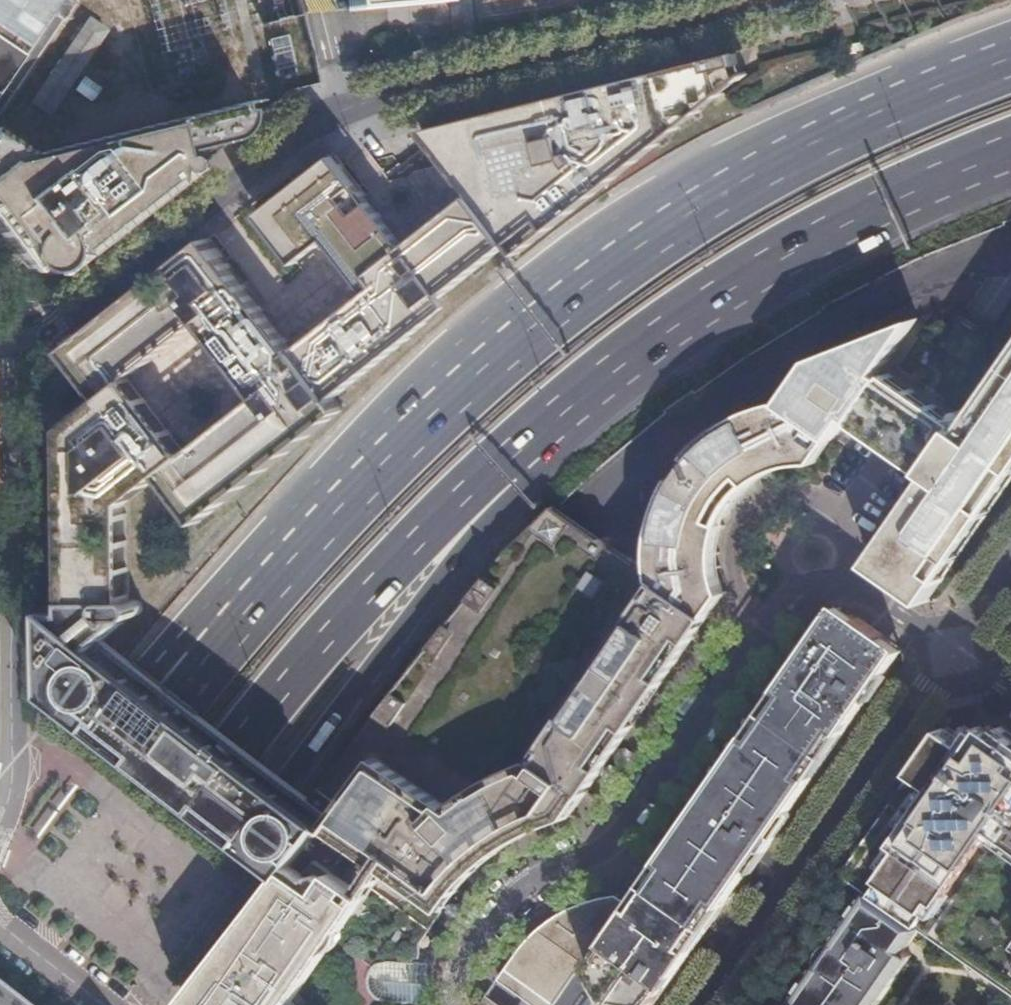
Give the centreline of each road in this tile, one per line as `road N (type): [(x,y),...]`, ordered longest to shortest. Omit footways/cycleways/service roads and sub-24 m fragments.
road 1 (motorway): [(1010,61),(852,129),(686,214),(541,311),(403,433),(282,564)]
road 2 (residential): [(820,0),(344,104),(58,319),(13,337)]
road 3 (motorway): [(52,1004),(351,616),(509,453),(614,384)]
road 4 (motorway): [(117,1004),(503,506),(614,384)]
road 5 (residential): [(456,1004),(468,943),(541,875),(589,857),(617,834),(789,595),(837,588),(866,594),(953,653)]
road 6 (residential): [(1010,251),(789,345),(666,442),(599,517)]
road 7 (motorway): [(282,564),(0,945)]
road 8 (motorway): [(614,384),(742,284),(890,198),(1010,153)]
road 9 (residential): [(953,653),(703,1004)]
road 10 (motorway): [(282,564),(156,676),(0,845)]
road 11 (residential): [(6,621),(9,732),(0,807)]
road 12 (residential): [(13,337),(4,492)]
road 13 (residential): [(6,621),(4,492)]
road 14 (residential): [(0,929),(95,1004)]

